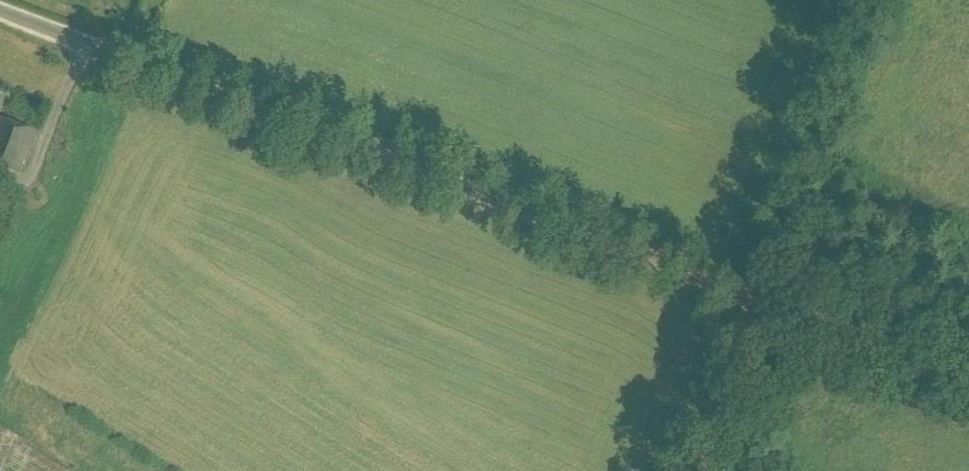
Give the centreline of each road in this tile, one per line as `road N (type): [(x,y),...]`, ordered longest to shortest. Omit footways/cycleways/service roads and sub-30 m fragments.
road 1 (unclassified): [(968,381),(0,13)]

